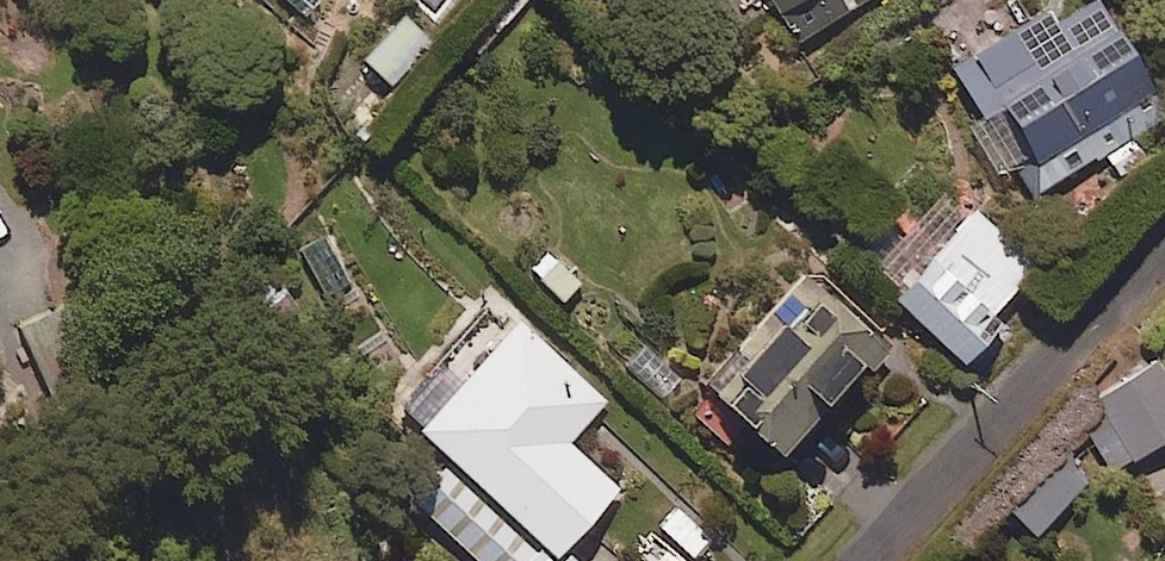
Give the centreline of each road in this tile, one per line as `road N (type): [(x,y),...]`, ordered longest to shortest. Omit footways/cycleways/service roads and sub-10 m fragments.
road 1 (residential): [(874,560),(1164,250)]

